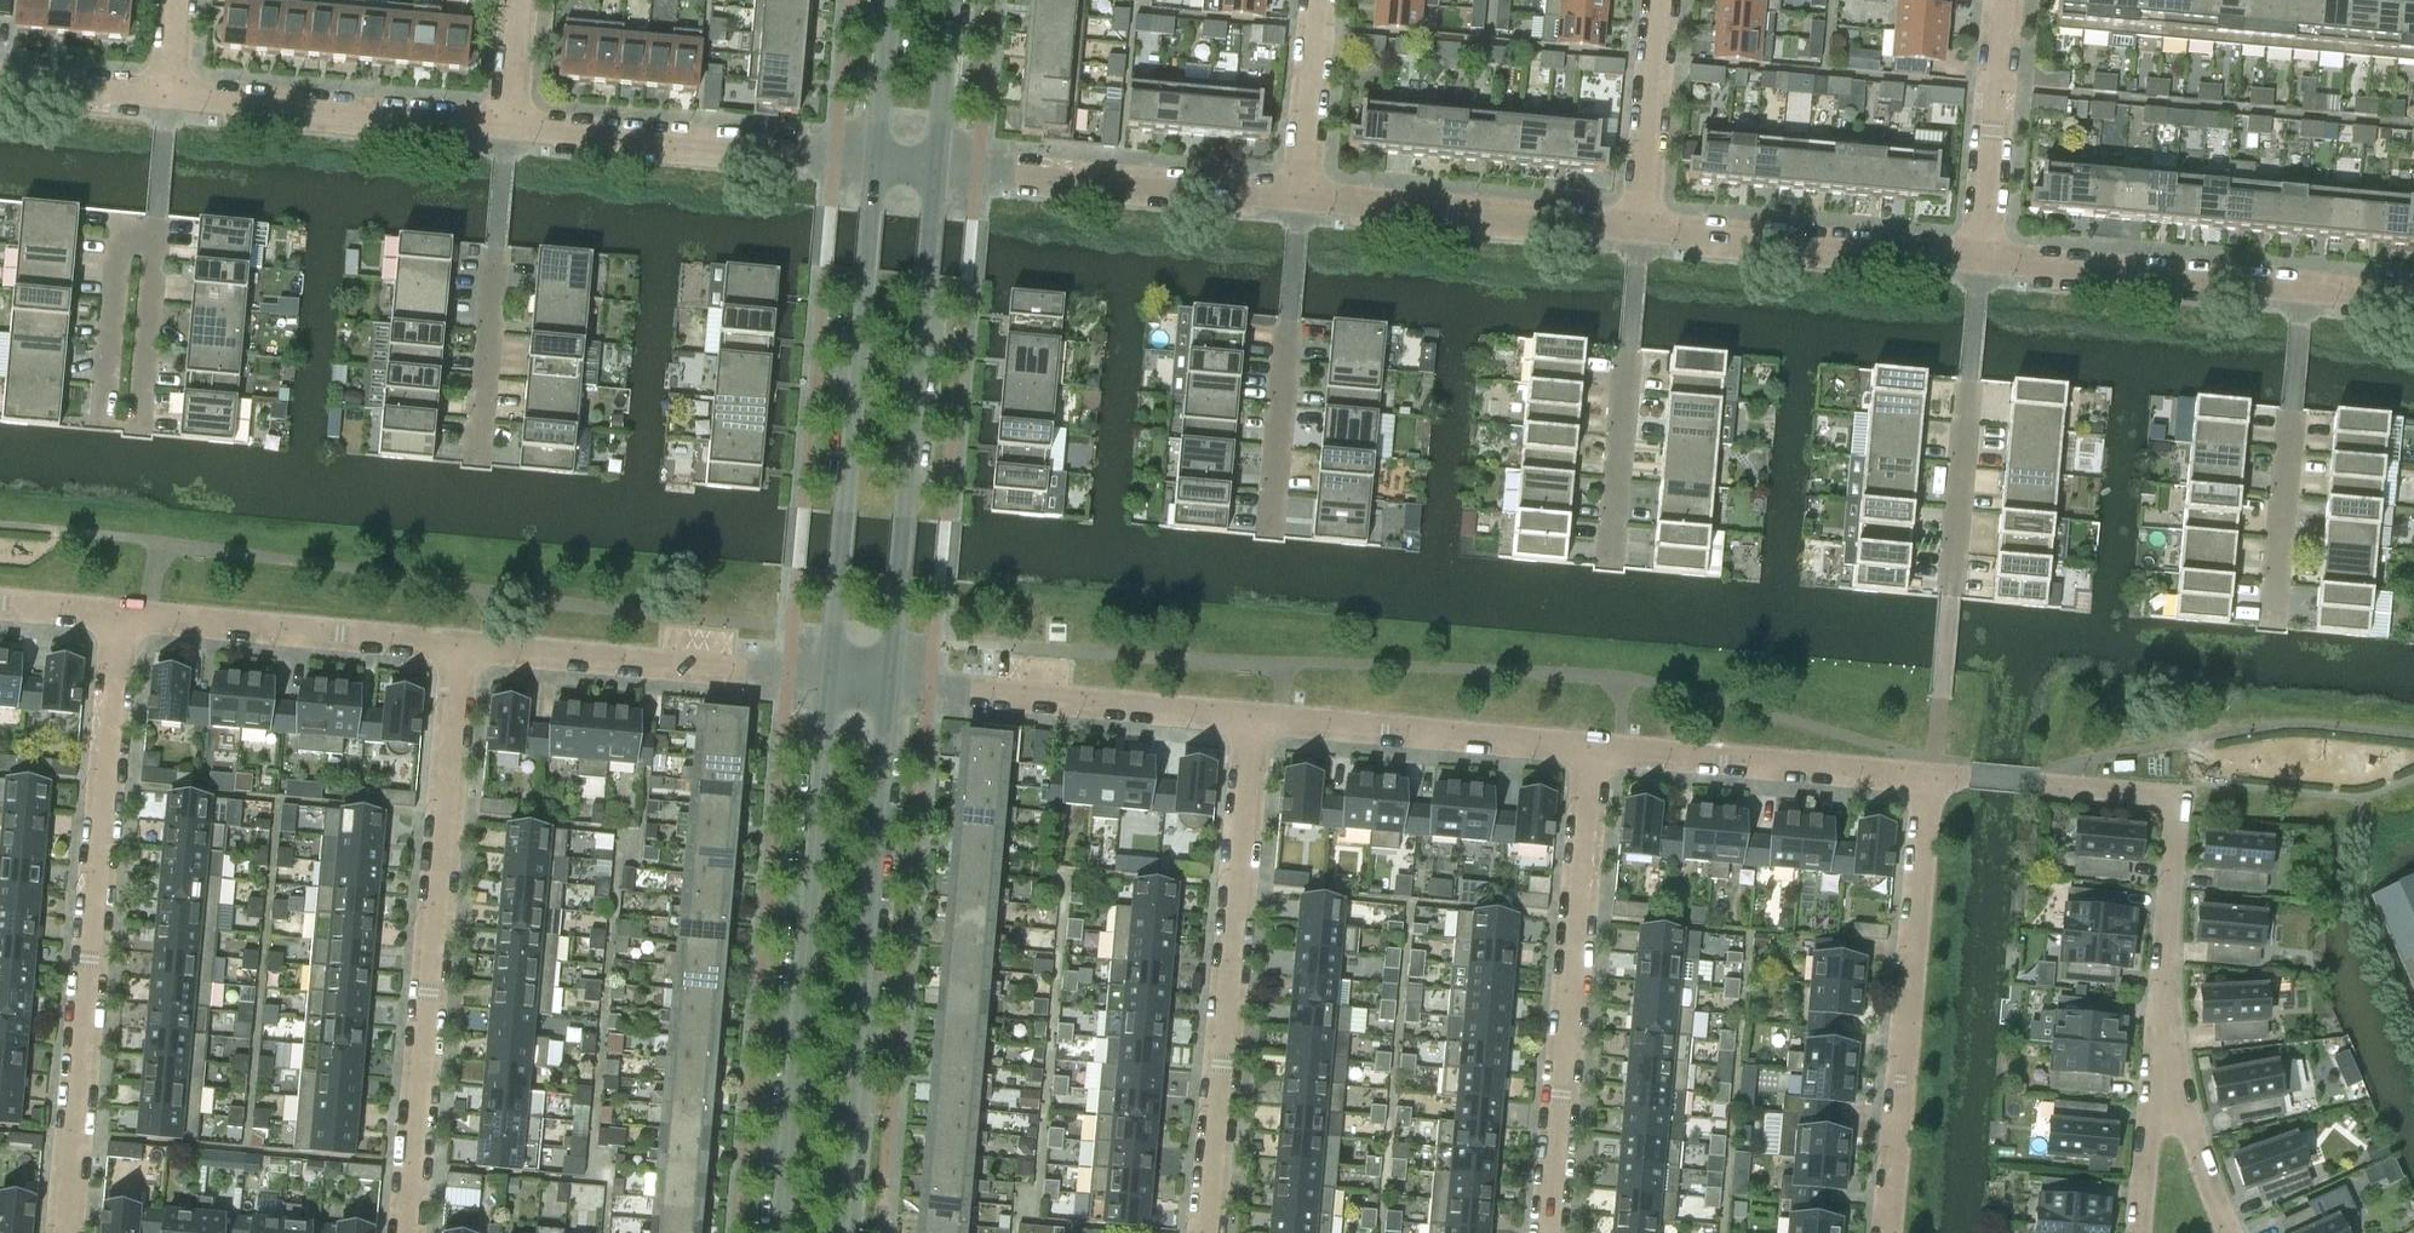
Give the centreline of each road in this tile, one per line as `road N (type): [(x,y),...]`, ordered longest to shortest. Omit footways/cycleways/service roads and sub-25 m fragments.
road 1 (residential): [(65,1232),(125,612)]
road 2 (residential): [(405,1232),(456,646)]
road 3 (tertiary): [(823,675),(777,1232)]
road 4 (tertiary): [(840,1232),(893,683)]
road 5 (residential): [(1208,1232),(1256,716)]
road 6 (tertiary): [(893,683),(941,167)]
road 7 (tertiary): [(873,163),(823,675)]
road 8 (residential): [(1550,1232),(1591,748)]
road 9 (residential): [(1890,1232),(1930,777)]
road 10 (residential): [(456,646),(823,675)]
road 11 (residential): [(873,163),(507,128)]
road 12 (residential): [(893,683),(1256,716)]
road 13 (residential): [(1301,200),(941,167)]
road 14 (residential): [(1981,260),(1640,229)]
road 15 (residential): [(507,128),(168,95)]
road 16 (residential): [(1640,229),(1301,200)]
road 17 (residential): [(1591,748),(1930,777)]
road 18 (residential): [(1256,716),(1591,748)]
road 19 (residential): [(1981,260),(1949,595)]
road 20 (residential): [(125,612),(456,646)]
road 21 (residential): [(1610,558),(1640,229)]
road 22 (residential): [(507,128),(474,455)]
road 23 (residential): [(1301,200),(1269,527)]
road 24 (residential): [(2300,291),(2272,612)]
road 25 (residential): [(2300,291),(1981,260)]
road 26 (residential): [(2157,1077),(2174,826),(2168,802)]
road 27 (residential): [(2003,0),(1981,260)]
road 28 (residential): [(156,236),(125,232),(106,426),(137,429)]
road 29 (residential): [(1930,777),(2136,791),(2168,802)]
road 30 (residential): [(1640,229),(1659,0)]
road 31 (residential): [(1318,0),(1301,200)]
road 32 (residential): [(137,429),(156,236)]
road 33 (residential): [(2226,1232),(2157,1077)]
road 34 (residential): [(168,95),(0,79)]
road 35 (tertiary): [(941,167),(954,0)]
road 36 (tertiary): [(887,0),(873,163)]
road 37 (residential): [(2139,1232),(2157,1077)]
road 38 (residential): [(168,95),(156,236)]
road 39 (residential): [(518,0),(507,128)]
road 40 (residential): [(0,601),(125,612)]

